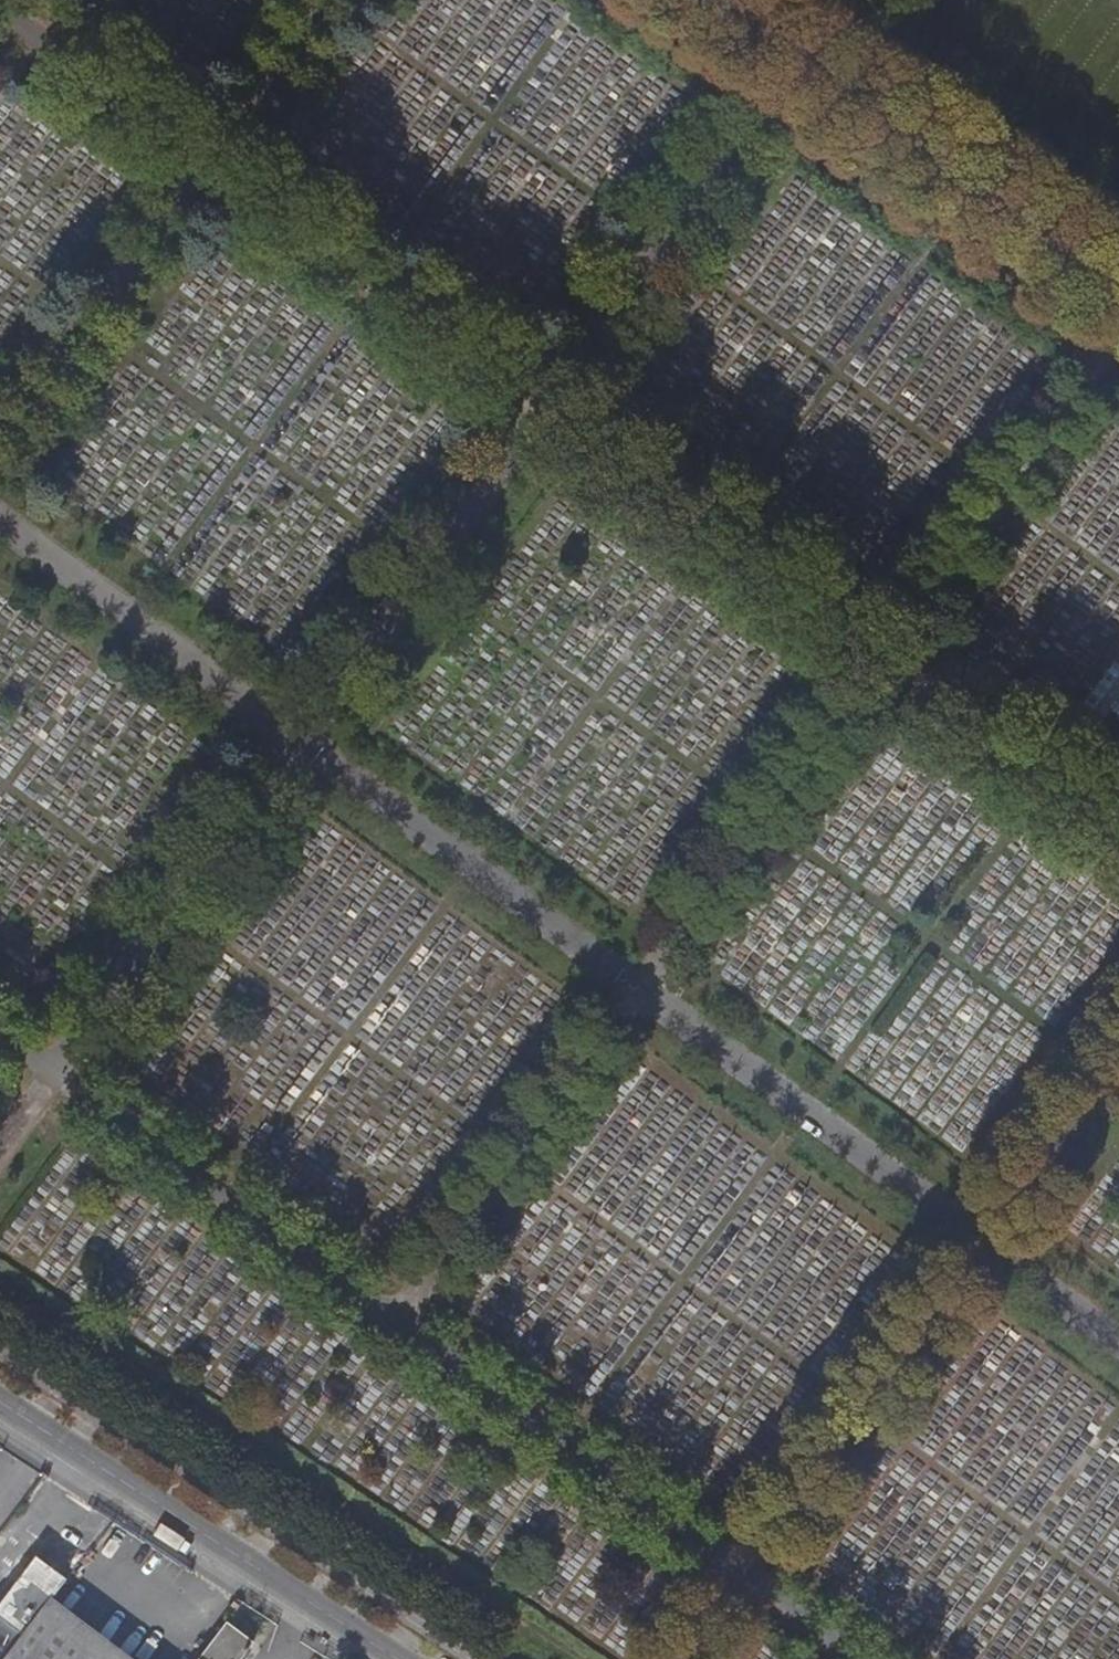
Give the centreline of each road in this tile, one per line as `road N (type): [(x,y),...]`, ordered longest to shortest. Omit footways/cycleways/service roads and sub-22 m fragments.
road 1 (residential): [(397,1658),(0,1402)]

